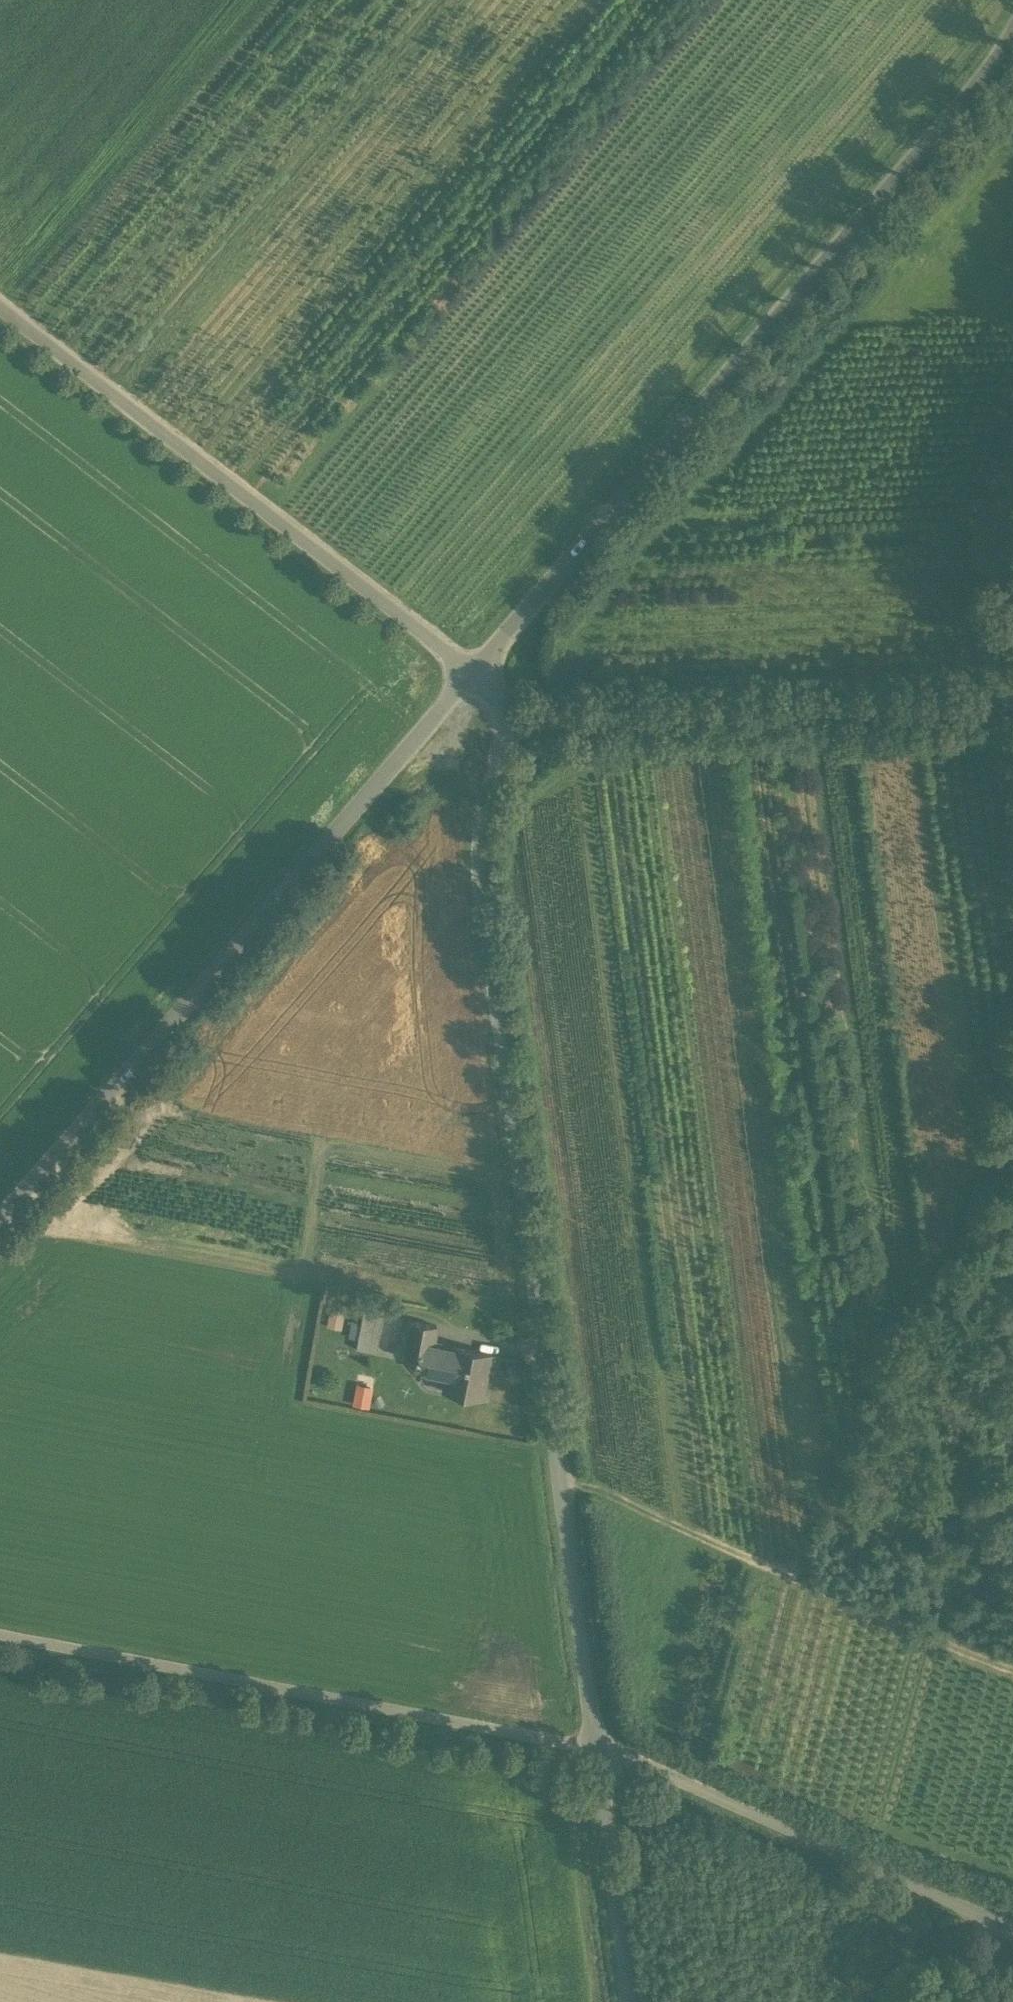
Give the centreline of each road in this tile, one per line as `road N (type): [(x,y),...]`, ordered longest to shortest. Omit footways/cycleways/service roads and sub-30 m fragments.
road 1 (unclassified): [(592,1746),(479,855),(487,784),(510,722),(501,697),(475,673)]
road 2 (unclassified): [(1012,31),(475,673)]
road 3 (unclassified): [(475,673),(0,1211)]
road 4 (unclassified): [(475,673),(327,528),(0,282)]
road 5 (unclassified): [(0,1622),(592,1746)]
road 6 (unclassified): [(592,1746),(648,1760),(930,1894),(1012,1923)]
road 7 (track): [(1012,413),(972,575),(1002,701)]
road 8 (unclassified): [(627,2001),(592,1746)]

